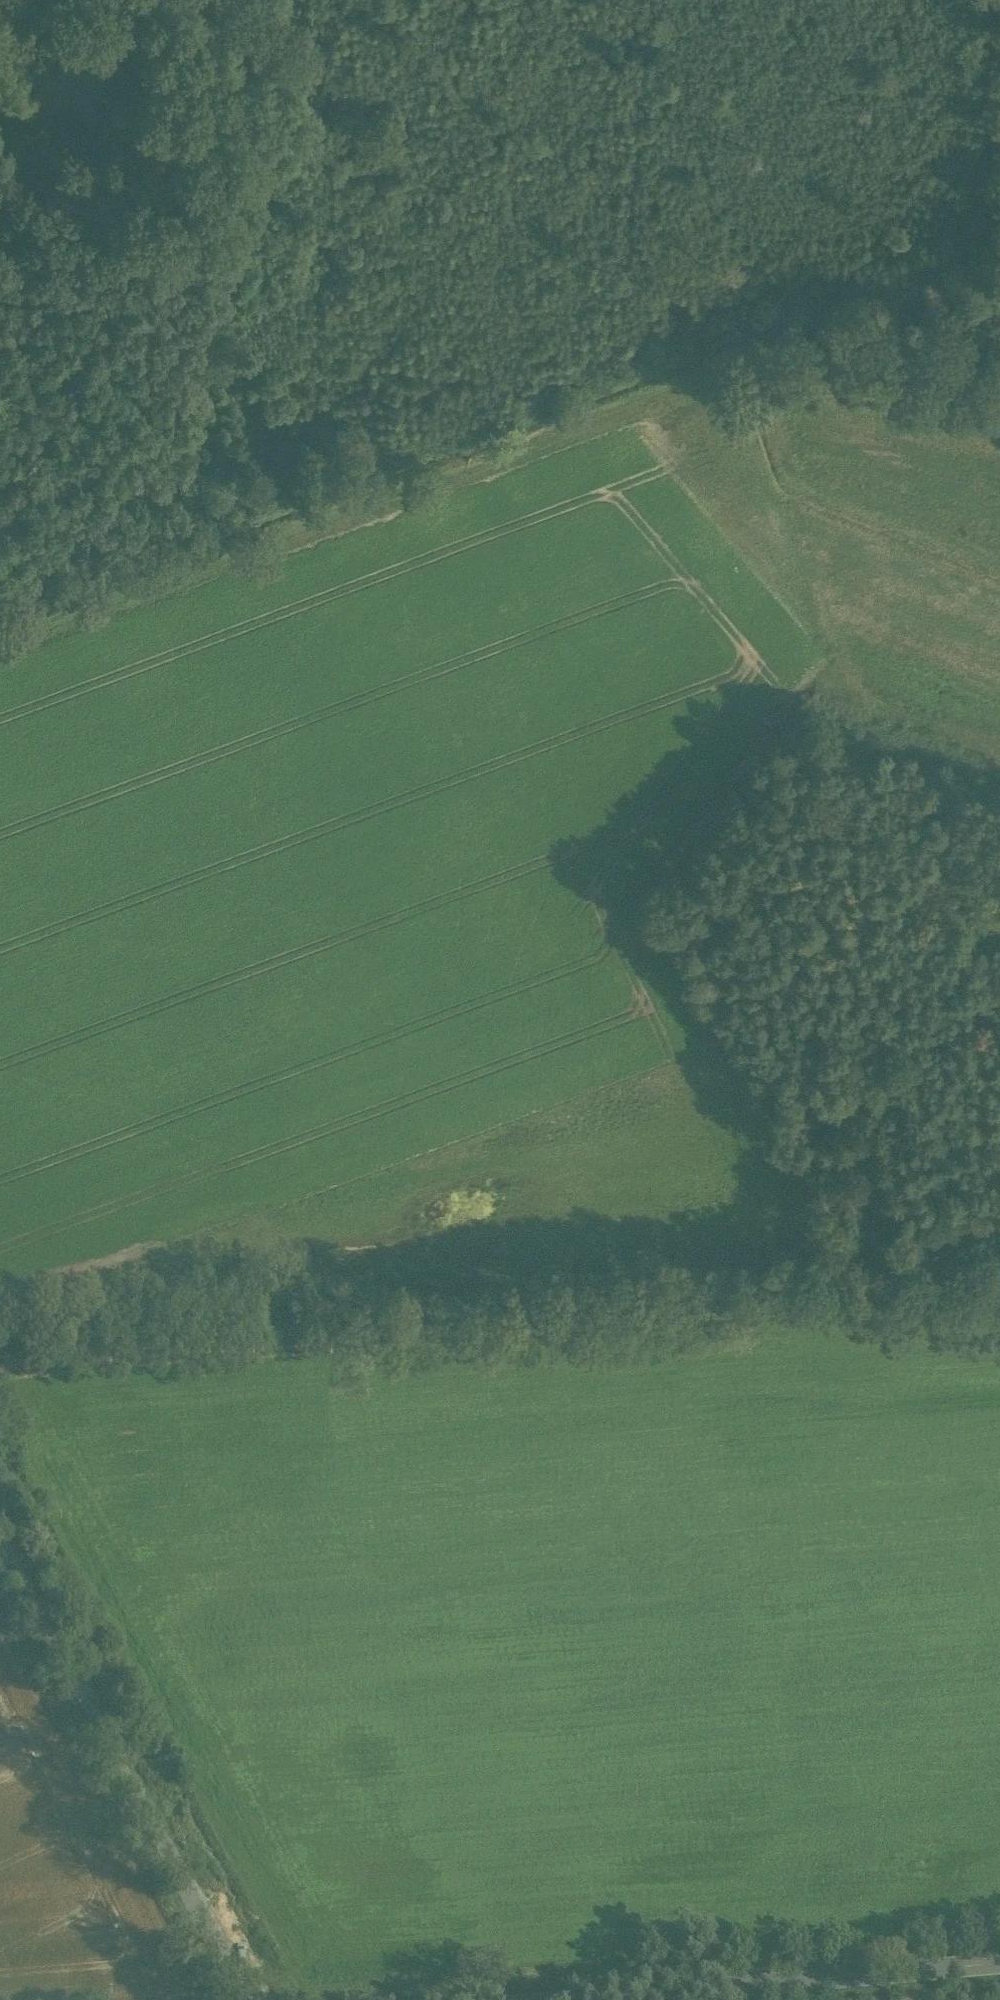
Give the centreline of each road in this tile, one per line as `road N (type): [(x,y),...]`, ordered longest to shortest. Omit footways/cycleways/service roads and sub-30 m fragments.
road 1 (track): [(243,1999),(0,1516)]
road 2 (tertiary): [(590,1999),(999,1962)]

